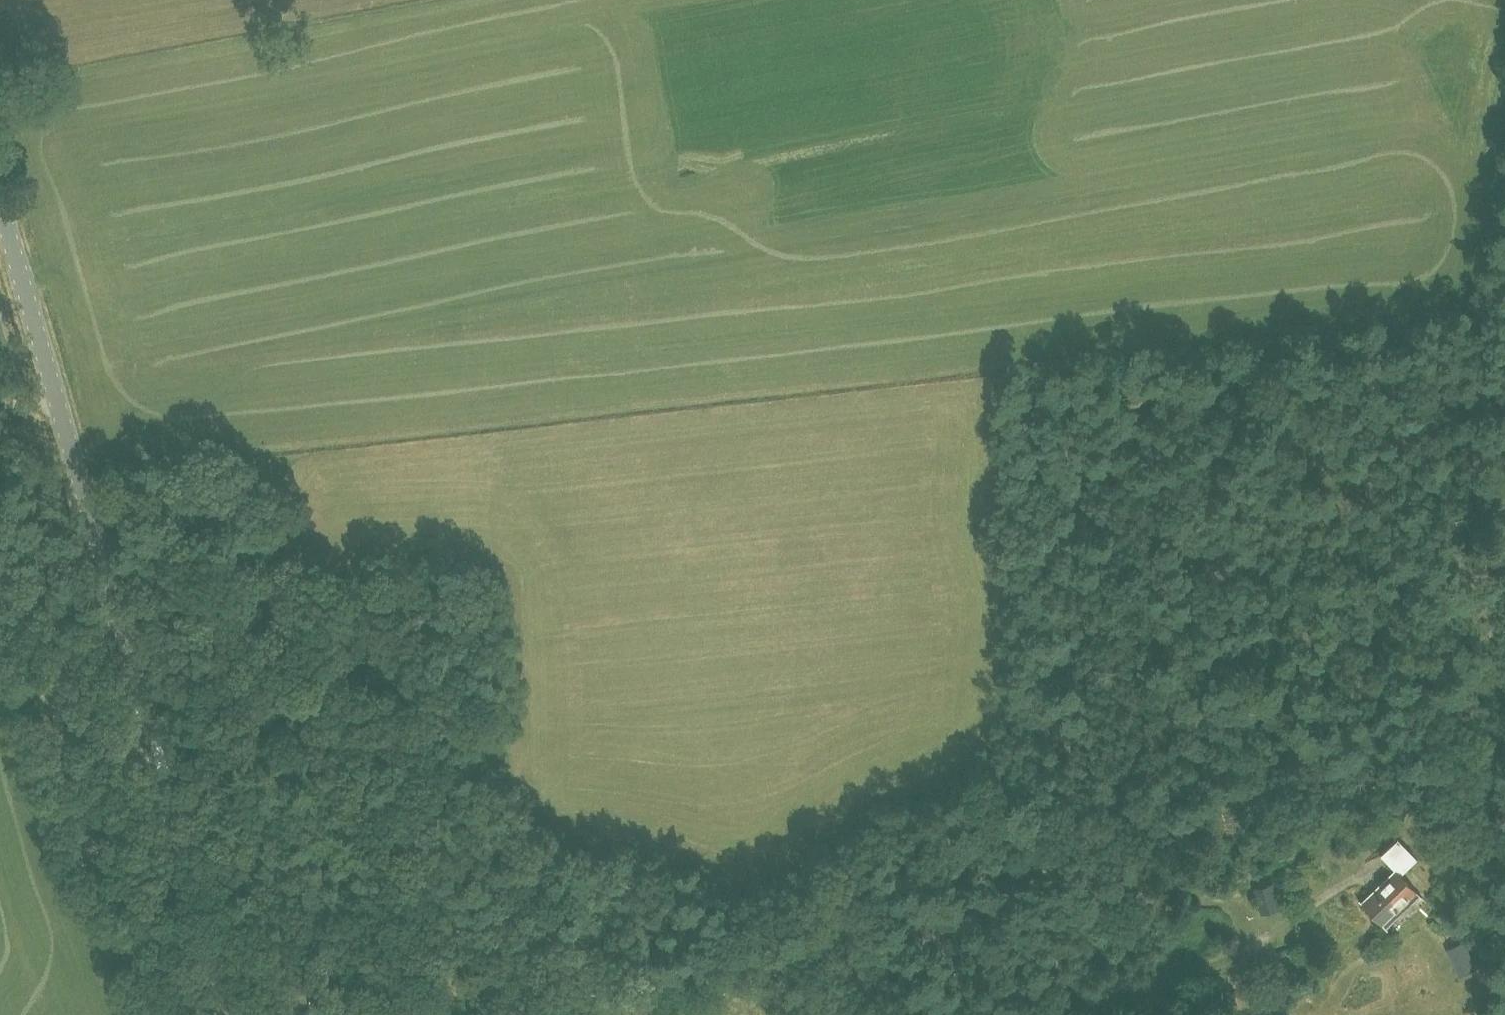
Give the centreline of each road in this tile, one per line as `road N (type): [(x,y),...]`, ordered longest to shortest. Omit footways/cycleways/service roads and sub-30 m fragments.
road 1 (tertiary): [(232,1014),(0,202)]
road 2 (track): [(943,1014),(708,901),(580,858),(457,833),(341,834),(249,817),(164,777)]
road 3 (track): [(983,1014),(1078,997),(1257,936),(1360,873)]
road 4 (track): [(56,706),(164,777)]

